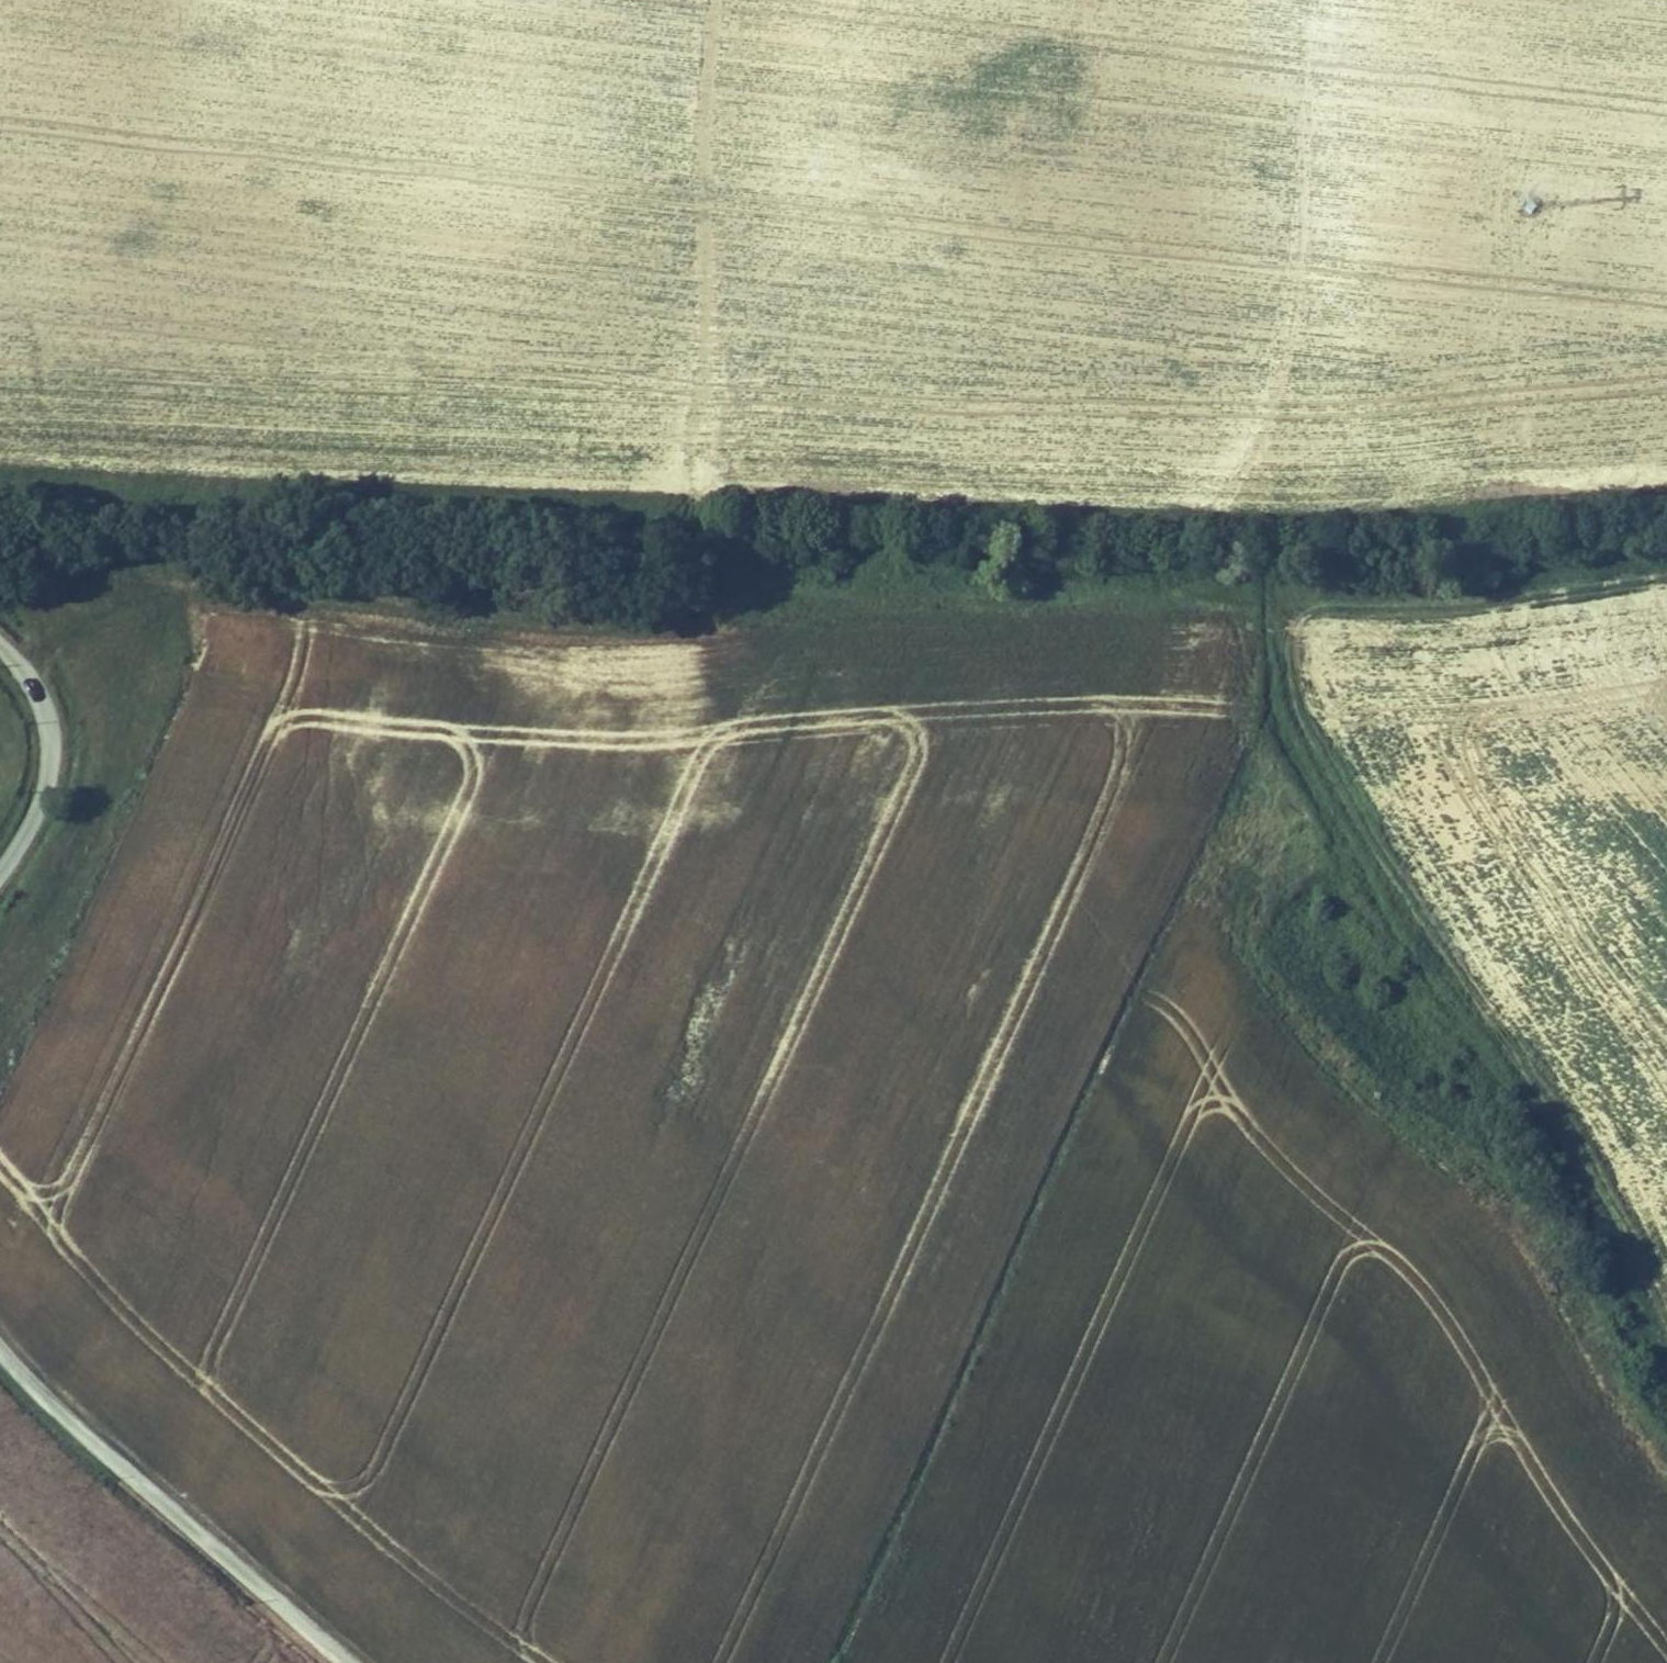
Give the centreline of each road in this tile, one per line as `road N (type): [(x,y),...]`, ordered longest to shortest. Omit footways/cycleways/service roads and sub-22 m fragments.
road 1 (unclassified): [(0,1349),(75,1426),(351,1662)]
road 2 (tertiary): [(0,871),(33,821),(50,763),(39,701),(0,651)]

